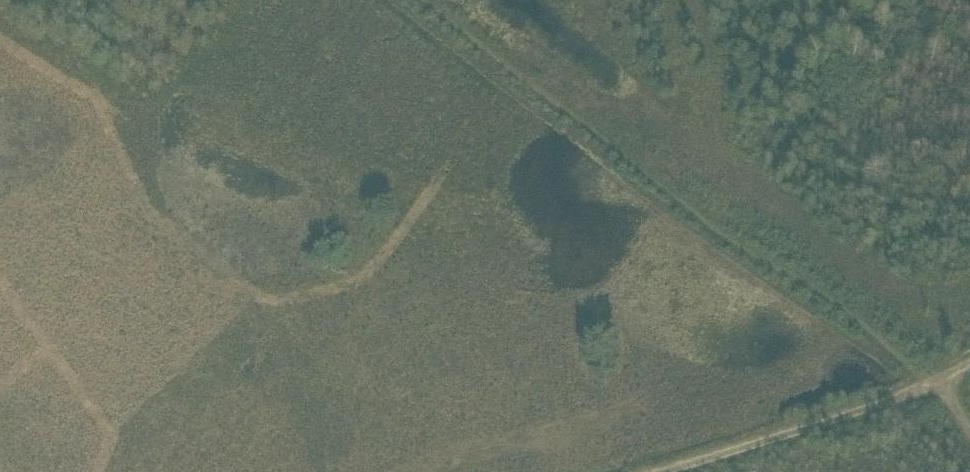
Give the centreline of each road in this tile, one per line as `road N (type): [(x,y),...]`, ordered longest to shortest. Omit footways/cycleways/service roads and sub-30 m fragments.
road 1 (track): [(935,383),(818,292),(743,249),(422,0)]
road 2 (track): [(665,471),(935,383)]

